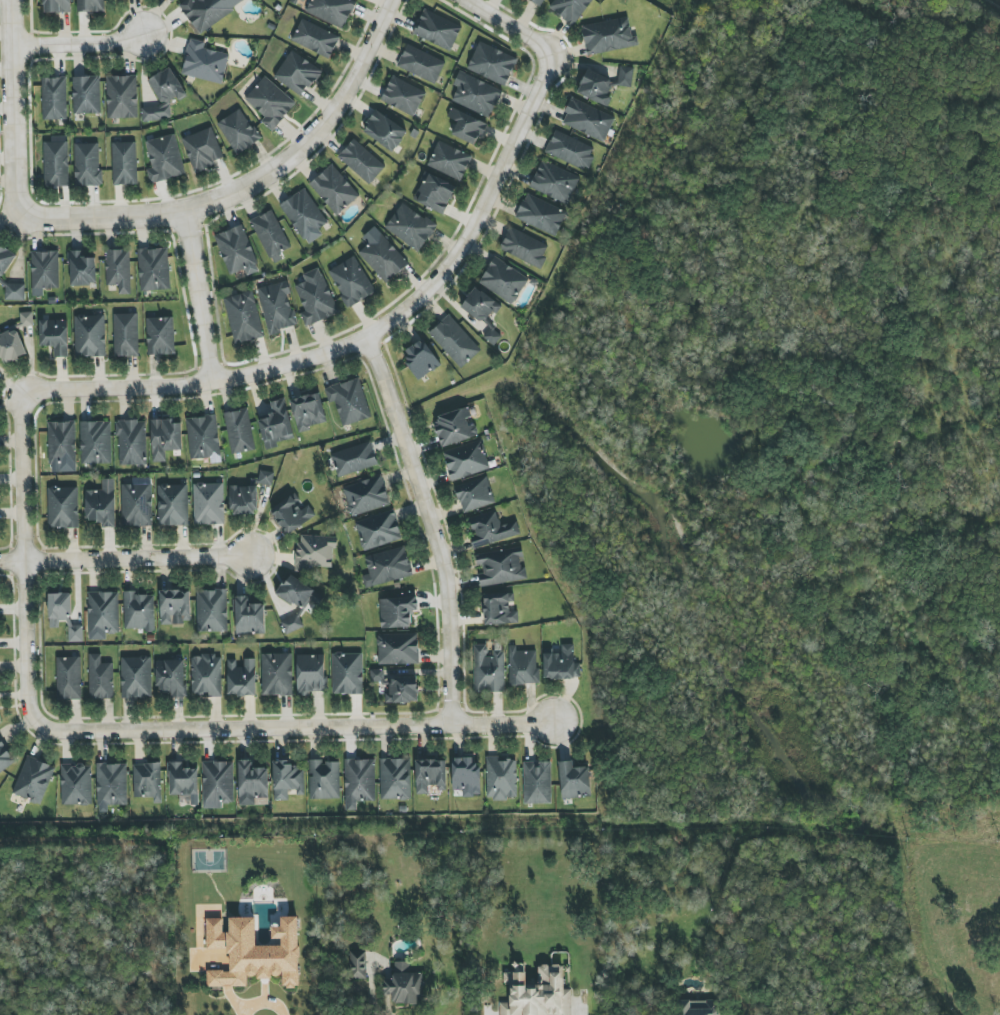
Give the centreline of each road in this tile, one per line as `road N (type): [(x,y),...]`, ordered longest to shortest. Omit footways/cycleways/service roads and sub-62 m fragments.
road 1 (residential): [(554,56),(446,269),(367,339),(208,383),(22,391)]
road 2 (residential): [(34,720),(61,730),(555,720)]
road 3 (residential): [(24,212),(43,219),(185,212),(235,194),(326,123),(392,0)]
road 4 (residential): [(447,723),(446,586),(367,339)]
road 5 (residential): [(22,391),(26,696),(34,720)]
road 6 (residential): [(0,561),(250,556)]
road 7 (residential): [(13,0),(13,192),(24,212)]
road 8 (residential): [(185,212),(208,383)]
road 9 (residential): [(12,46),(116,44),(140,36)]

